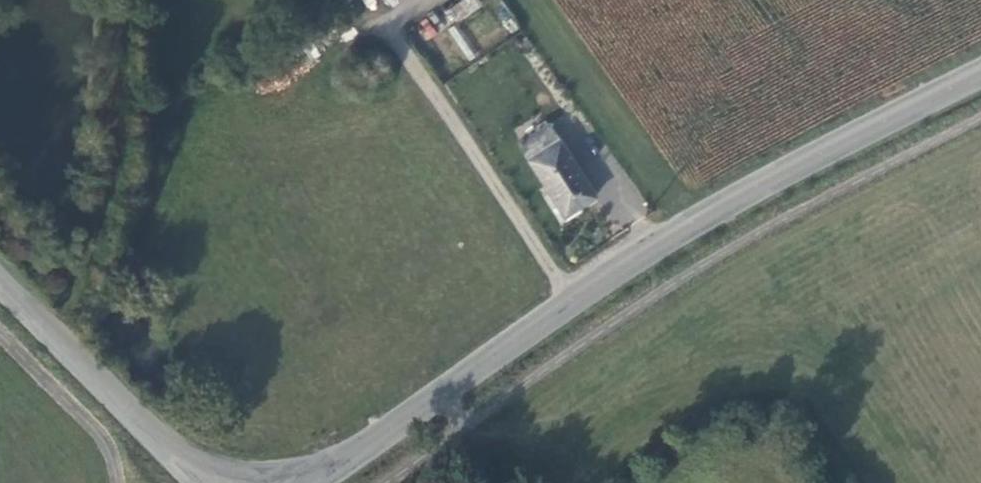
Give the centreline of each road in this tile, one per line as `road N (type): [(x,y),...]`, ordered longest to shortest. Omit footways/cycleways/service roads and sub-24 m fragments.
road 1 (tertiary): [(313,482),(733,197),(980,74)]
road 2 (tertiary): [(0,284),(203,482)]

